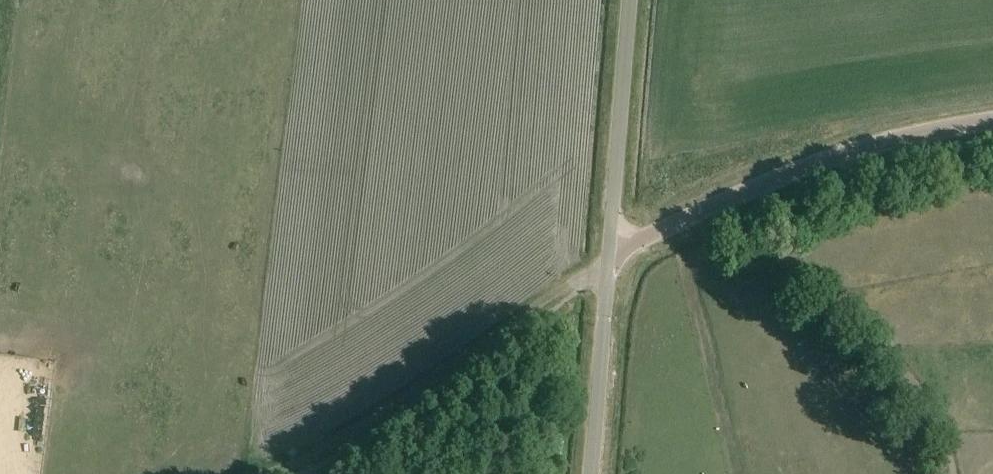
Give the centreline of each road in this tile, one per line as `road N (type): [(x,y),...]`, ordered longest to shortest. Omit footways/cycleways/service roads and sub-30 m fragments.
road 1 (track): [(261,473),(297,462),(610,251)]
road 2 (unclassified): [(610,251),(856,148),(992,120)]
road 3 (unclassified): [(610,251),(631,0)]
road 4 (unclassified): [(591,473),(610,251)]

